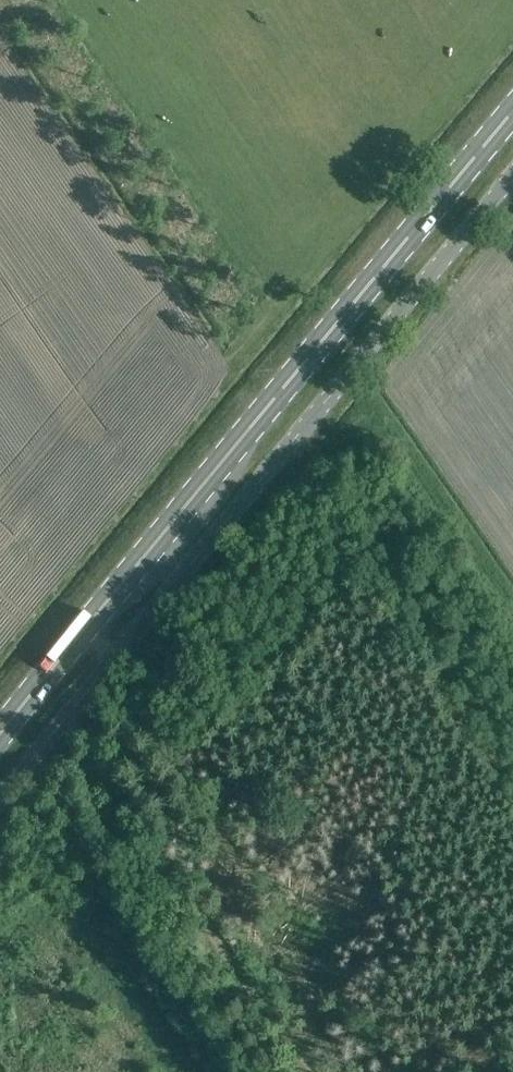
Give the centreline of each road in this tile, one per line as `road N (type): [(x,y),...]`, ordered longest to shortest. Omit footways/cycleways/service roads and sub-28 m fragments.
road 1 (unclassified): [(0,800),(512,176)]
road 2 (primary): [(0,733),(512,110)]
road 3 (track): [(72,709),(319,1071)]

